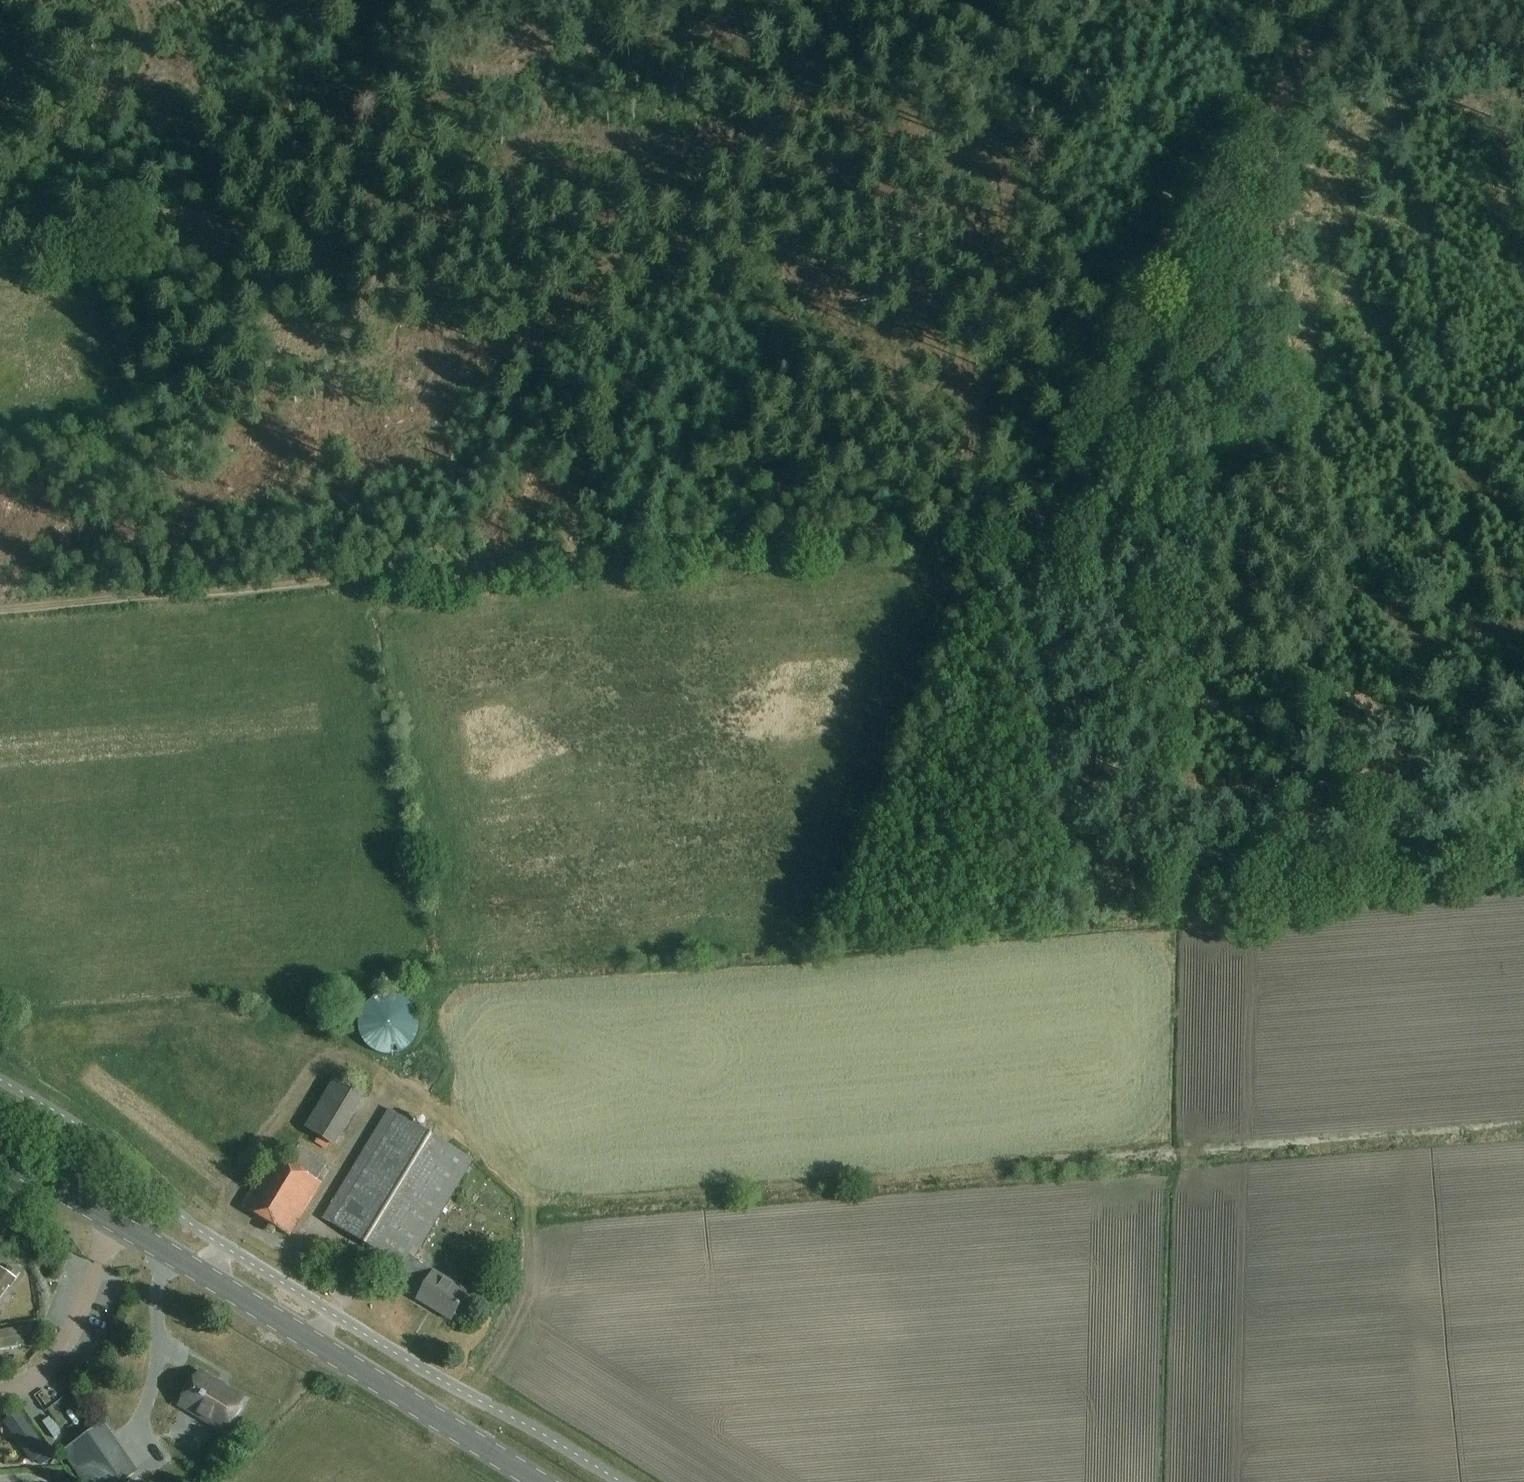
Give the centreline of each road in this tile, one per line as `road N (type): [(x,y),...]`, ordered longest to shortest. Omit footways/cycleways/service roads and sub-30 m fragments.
road 1 (track): [(1347,0),(1303,61),(1067,493),(1027,524),(991,534),(0,609)]
road 2 (secondary): [(541,1481),(0,1157)]

